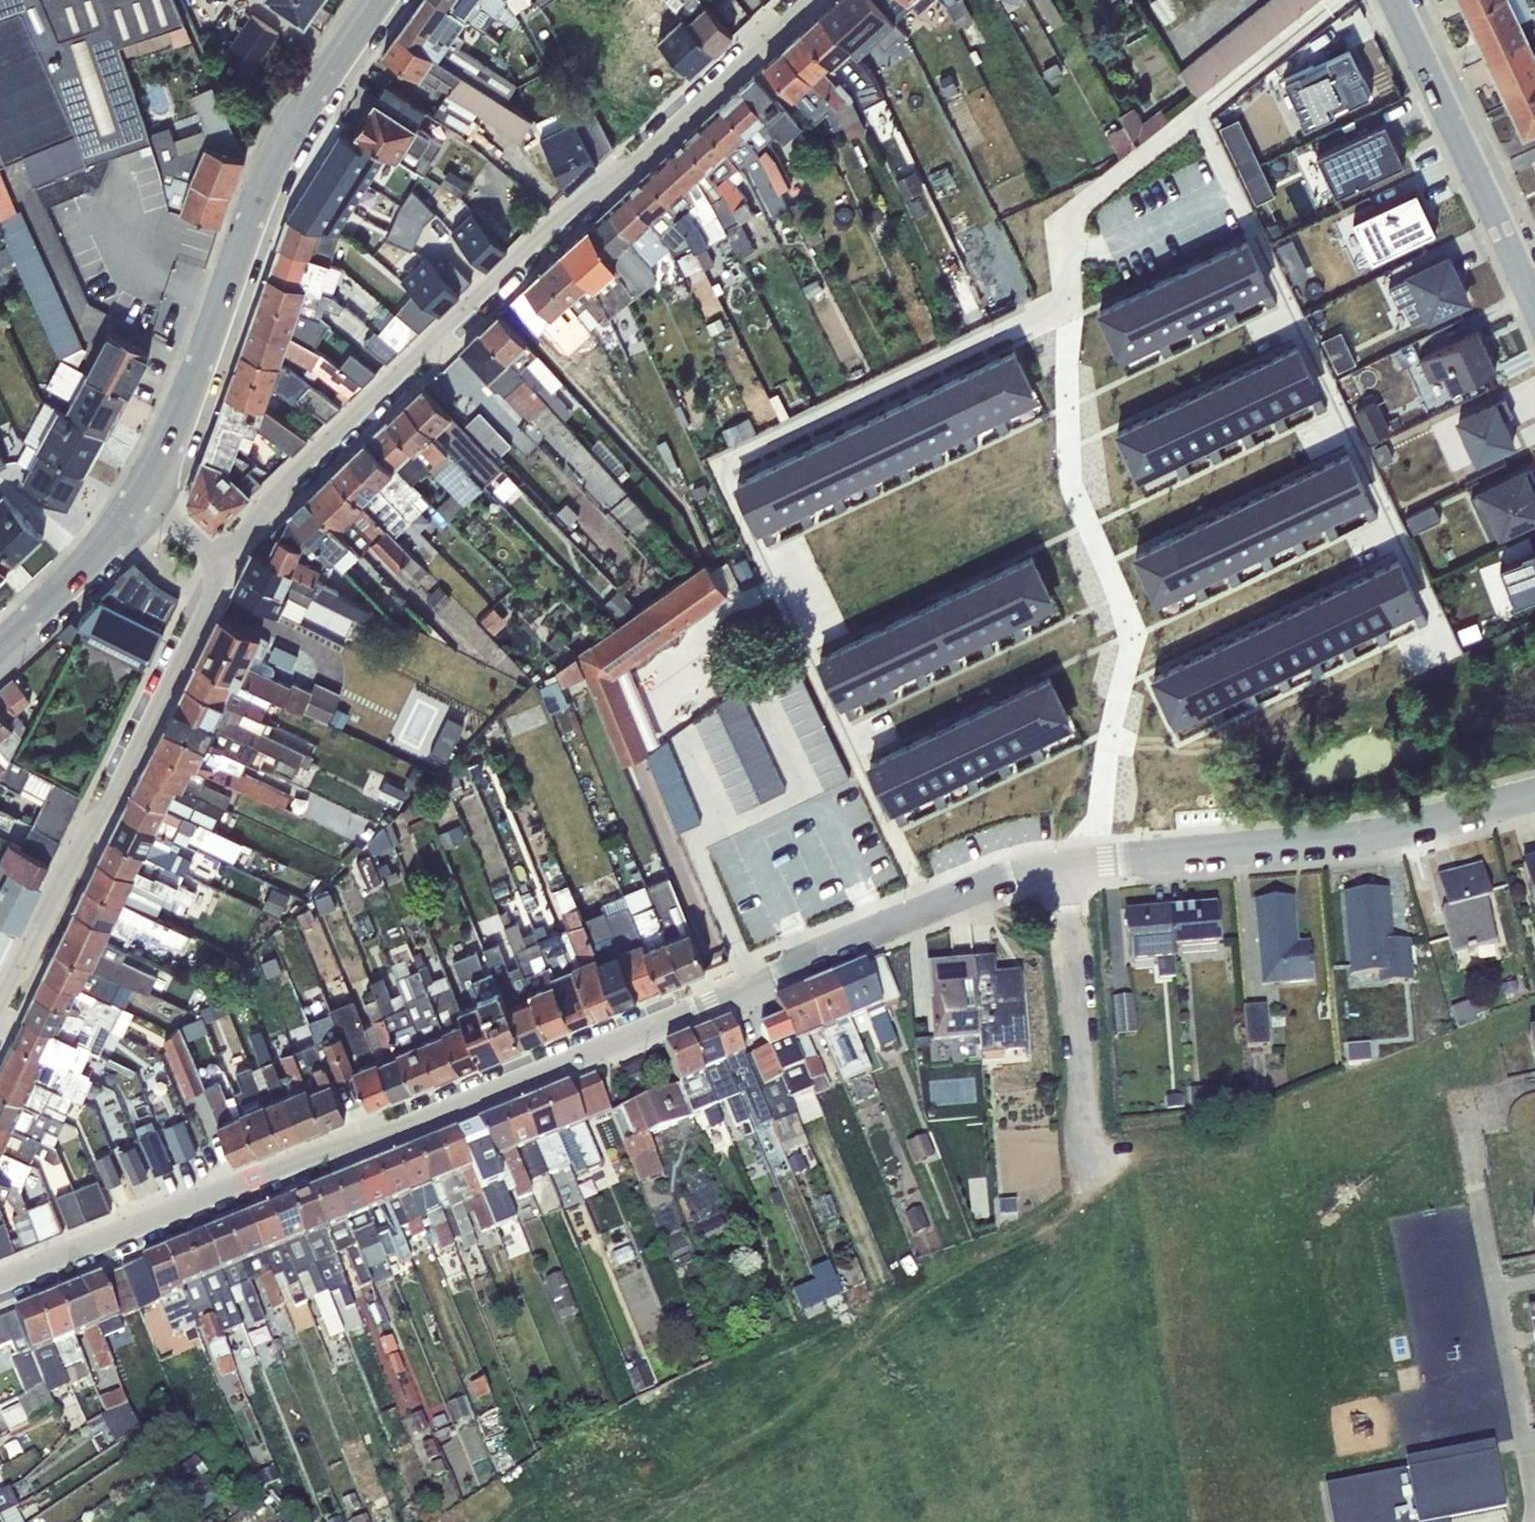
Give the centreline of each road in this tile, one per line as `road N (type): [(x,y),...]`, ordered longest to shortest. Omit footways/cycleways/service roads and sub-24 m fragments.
road 1 (residential): [(925,904),(298,1182),(0,1288)]
road 2 (residential): [(1067,306),(716,466),(925,904)]
road 3 (residential): [(222,559),(282,489),(799,0)]
road 4 (secondary): [(134,514),(289,154),(387,0)]
road 5 (residential): [(1067,306),(1072,484),(1133,635),(1109,733),(1095,852)]
road 6 (residential): [(222,559),(0,1007)]
road 7 (residential): [(1534,799),(1388,841),(1095,852)]
road 8 (residential): [(1344,0),(1068,219),(1067,306)]
road 9 (tertiary): [(1534,302),(1397,0)]
road 10 (secondary): [(0,647),(134,514)]
road 11 (residential): [(1095,852),(1062,853),(925,904)]

